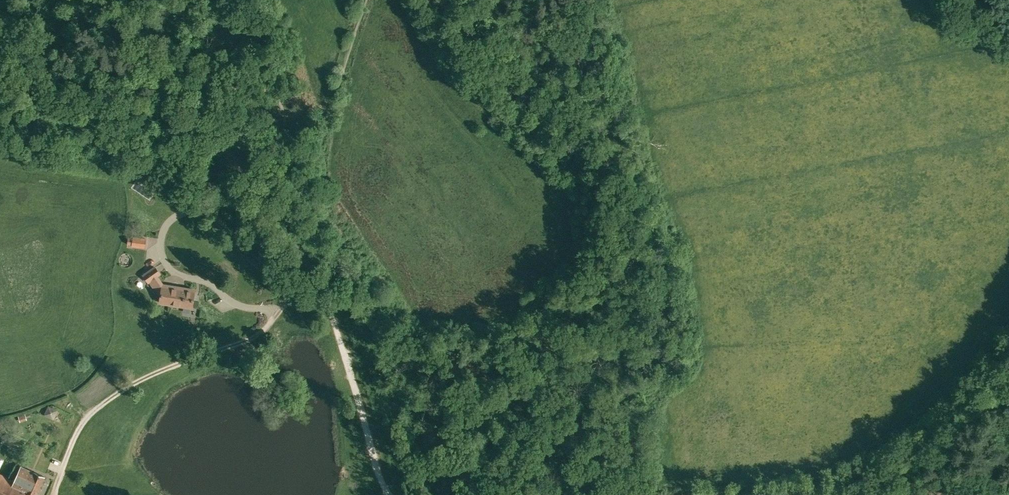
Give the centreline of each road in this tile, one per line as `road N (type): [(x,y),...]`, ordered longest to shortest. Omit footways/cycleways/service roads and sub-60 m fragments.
road 1 (track): [(390,494),(324,272),(193,88),(103,0)]
road 2 (track): [(300,308),(124,387),(66,442),(54,494)]
road 3 (track): [(1008,351),(948,418),(898,455),(786,494)]
road 4 (track): [(332,291),(300,308),(263,311),(233,305),(206,282),(177,279),(159,243),(182,213)]

